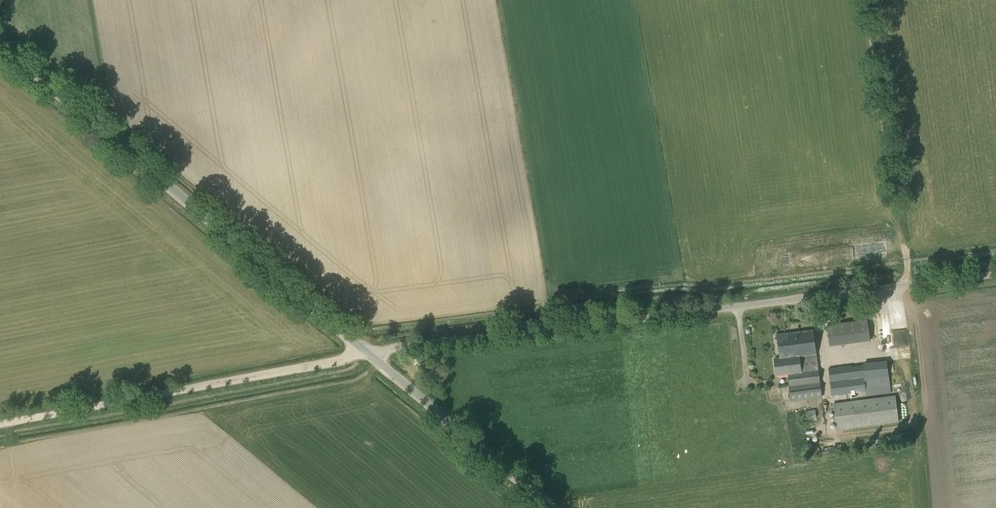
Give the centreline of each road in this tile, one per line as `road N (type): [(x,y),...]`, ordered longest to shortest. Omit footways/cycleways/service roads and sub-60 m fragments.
road 1 (unclassified): [(369,353),(995,274)]
road 2 (unclassified): [(369,353),(0,40)]
road 3 (track): [(0,426),(369,353)]
road 4 (unclassified): [(554,507),(369,353)]

